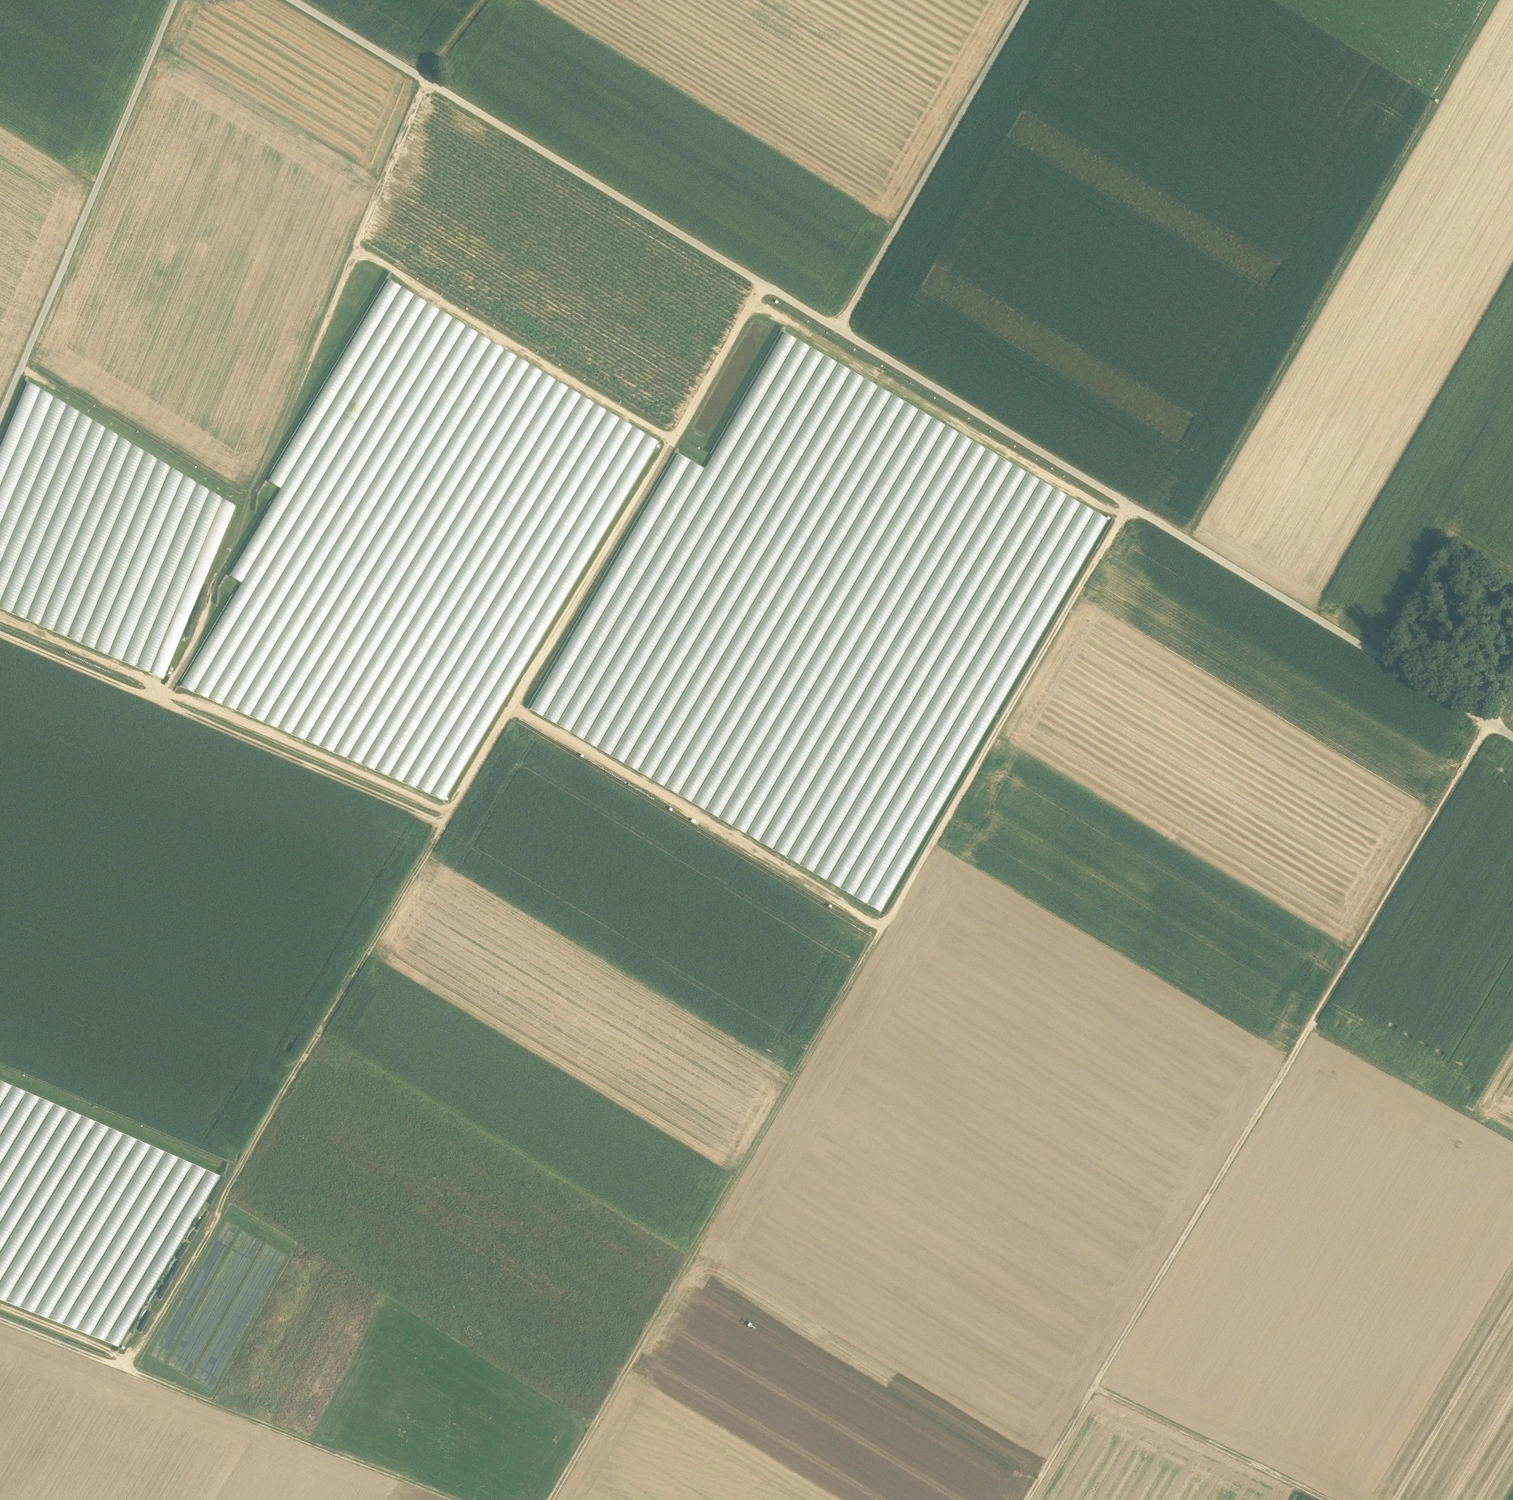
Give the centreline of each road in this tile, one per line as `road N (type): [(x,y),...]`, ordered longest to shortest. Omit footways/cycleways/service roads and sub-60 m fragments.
road 1 (track): [(117,1366),(765,285)]
road 2 (track): [(1128,505),(552,1499)]
road 3 (track): [(1031,1499),(1512,684)]
road 4 (track): [(839,329),(1512,738)]
road 5 (track): [(487,0),(426,82),(426,100),(162,702)]
road 6 (track): [(290,0),(839,329)]
road 7 (track): [(1502,0),(1185,539)]
road 8 (track): [(443,823),(0,634)]
road 9 (track): [(0,417),(175,0)]
road 10 (track): [(839,329),(1028,0)]
road 11 (track): [(456,1499),(117,1366)]
road 12 (track): [(1095,1387),(1321,1499)]
road 13 (track): [(1309,1028),(1512,1140)]
road 14 (track): [(0,1321),(117,1366)]

